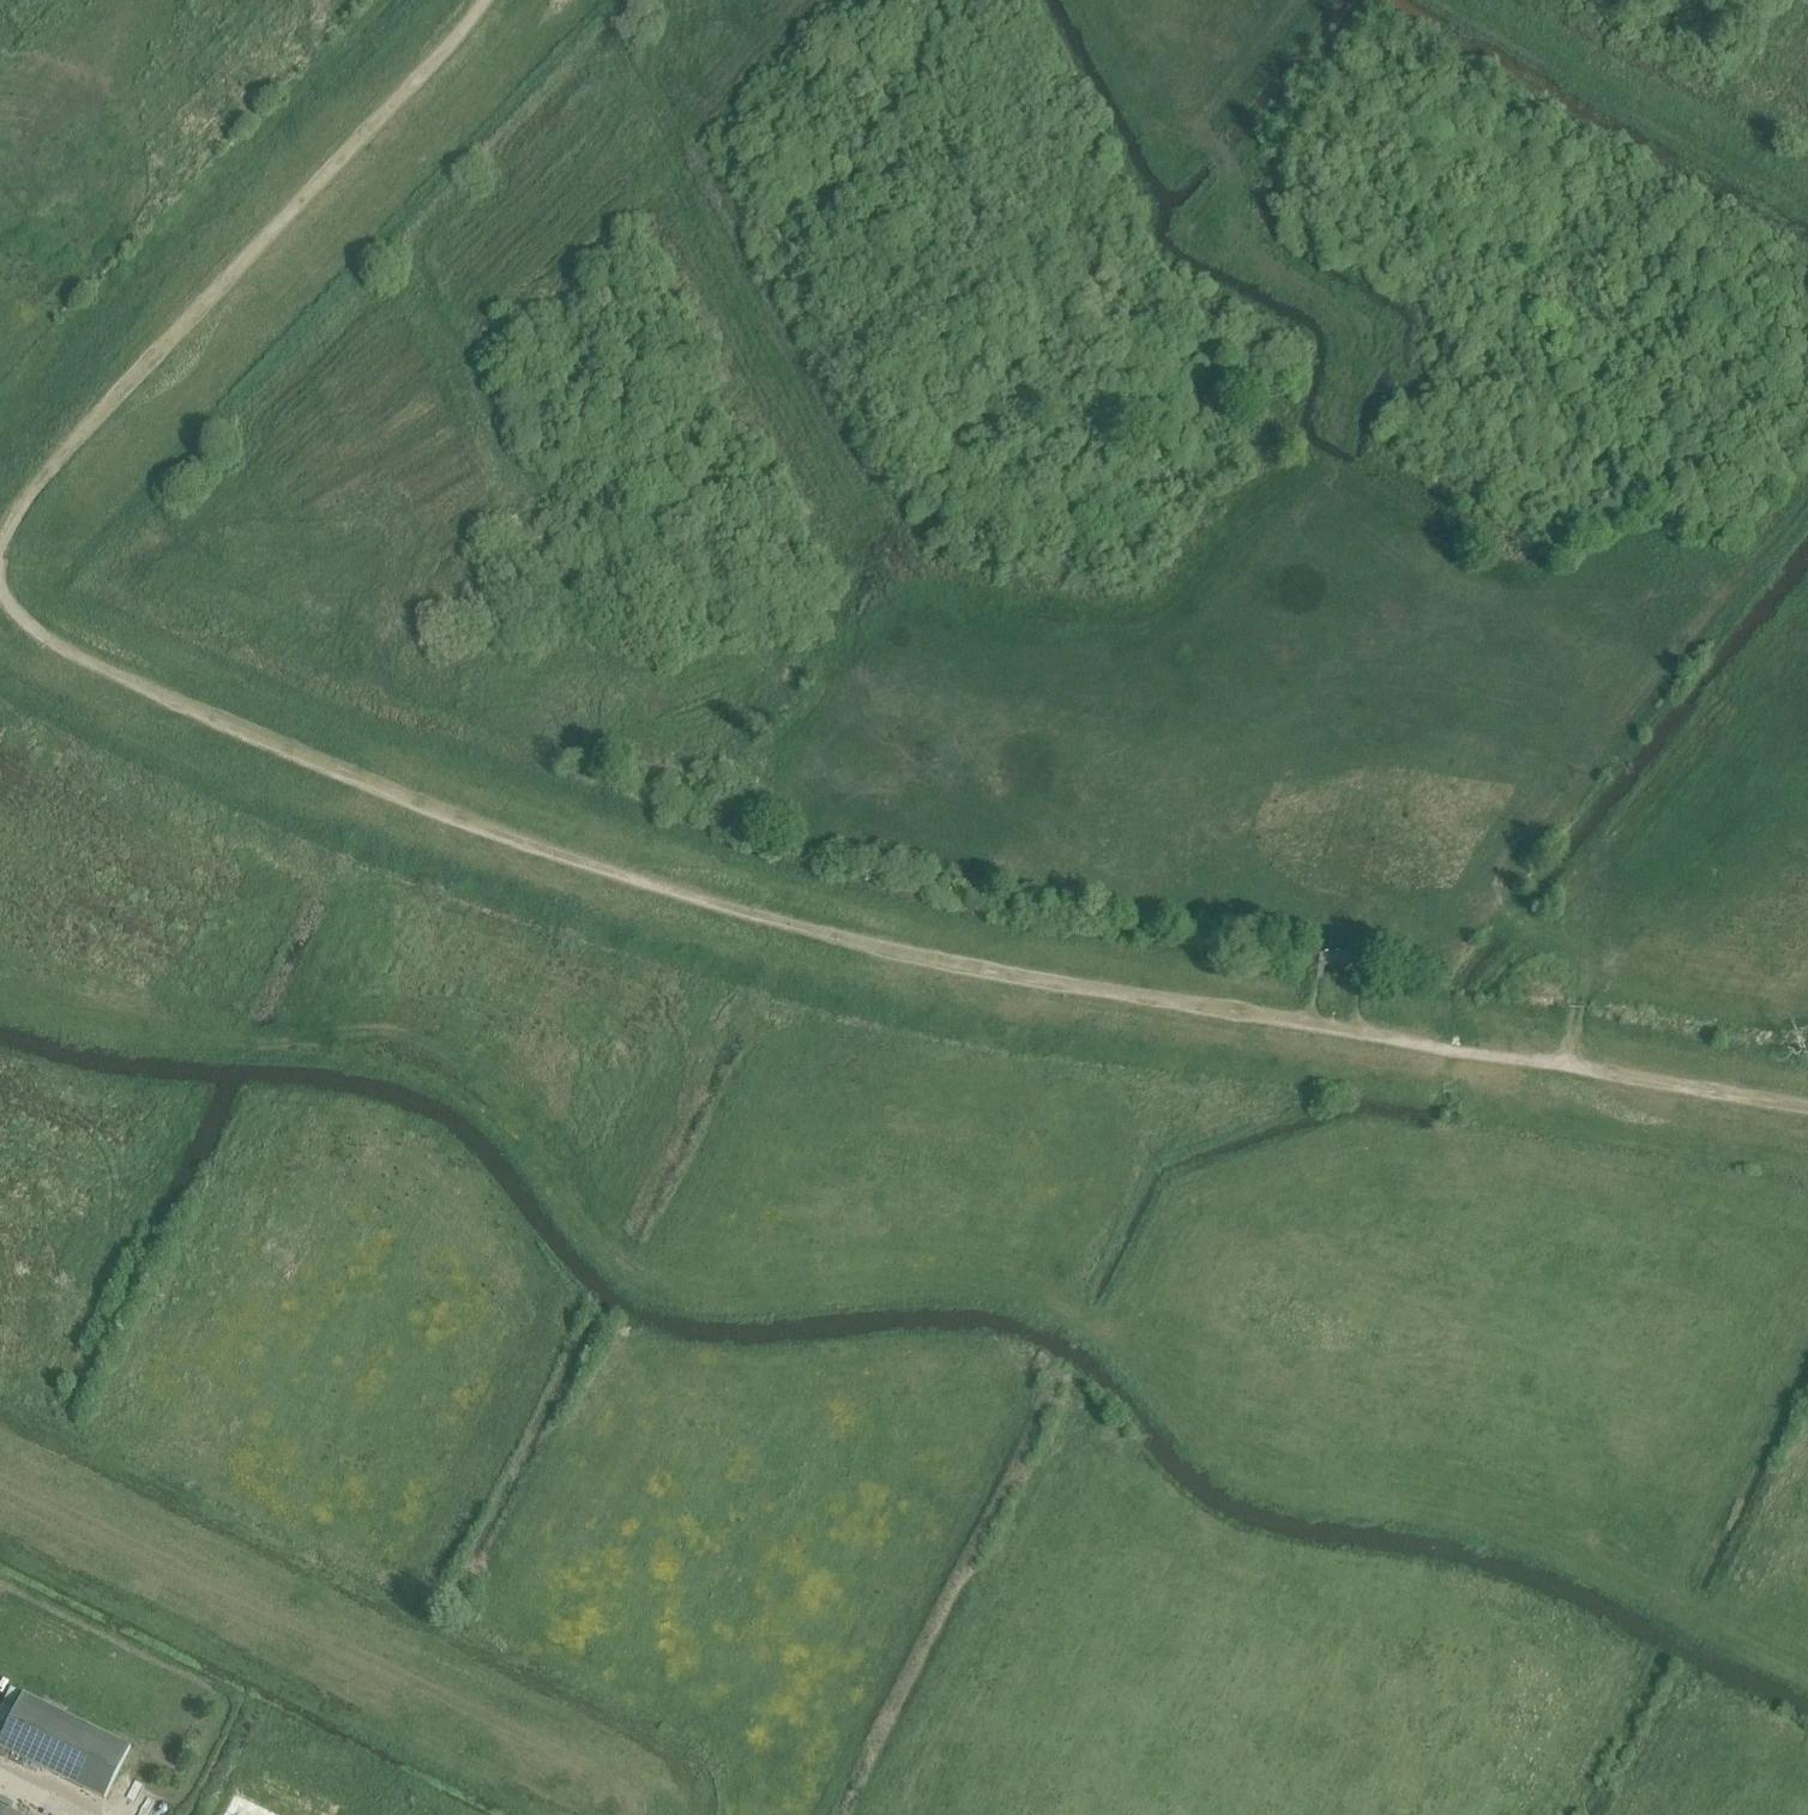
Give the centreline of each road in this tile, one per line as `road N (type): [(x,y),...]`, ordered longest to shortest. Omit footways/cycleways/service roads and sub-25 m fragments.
road 1 (track): [(0,589),(50,643),(352,782),(501,837),(812,930),(958,966),(1807,1105)]
road 2 (track): [(482,0),(29,494),(0,544)]
road 3 (track): [(0,1473),(602,1764),(629,1814)]

